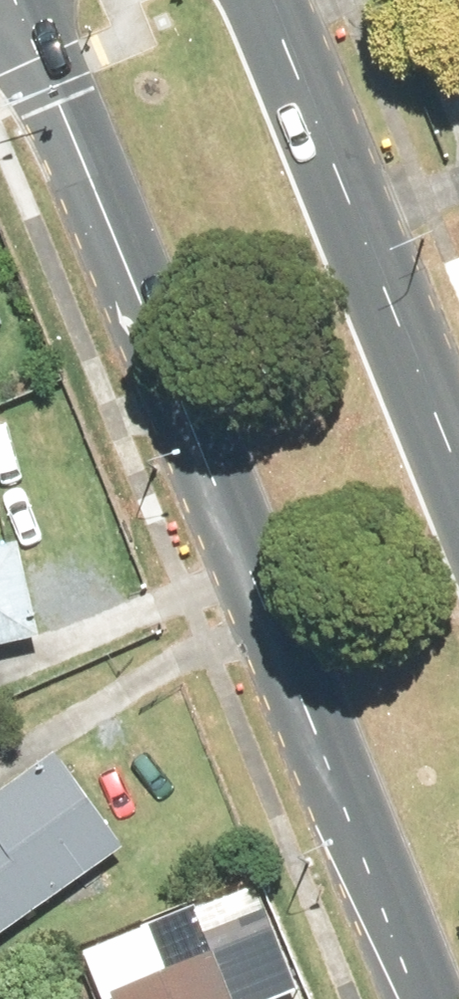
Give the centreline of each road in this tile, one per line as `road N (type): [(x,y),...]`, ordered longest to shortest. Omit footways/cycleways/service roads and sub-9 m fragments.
road 1 (primary): [(428,998),(14,0)]
road 2 (primary): [(264,0),(458,473)]

